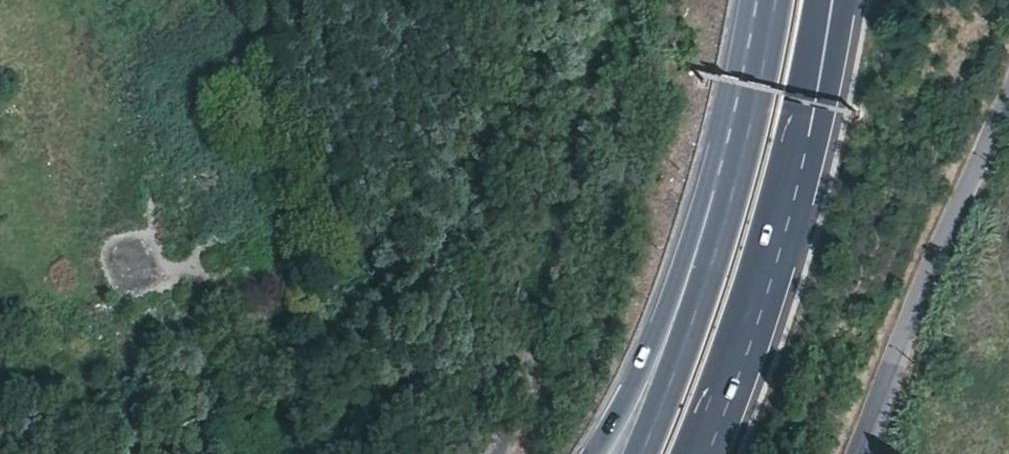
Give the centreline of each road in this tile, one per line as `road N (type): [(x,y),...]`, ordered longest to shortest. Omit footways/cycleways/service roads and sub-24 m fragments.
road 1 (residential): [(489,453),(535,384),(620,0)]
road 2 (trunk): [(700,453),(775,256),(816,111),(832,0)]
road 3 (trunk): [(731,142),(636,385),(592,453)]
road 4 (residential): [(1008,96),(875,404)]
road 5 (trunk): [(731,142),(720,235),(644,453)]
road 6 (trunk): [(759,0),(731,142)]

